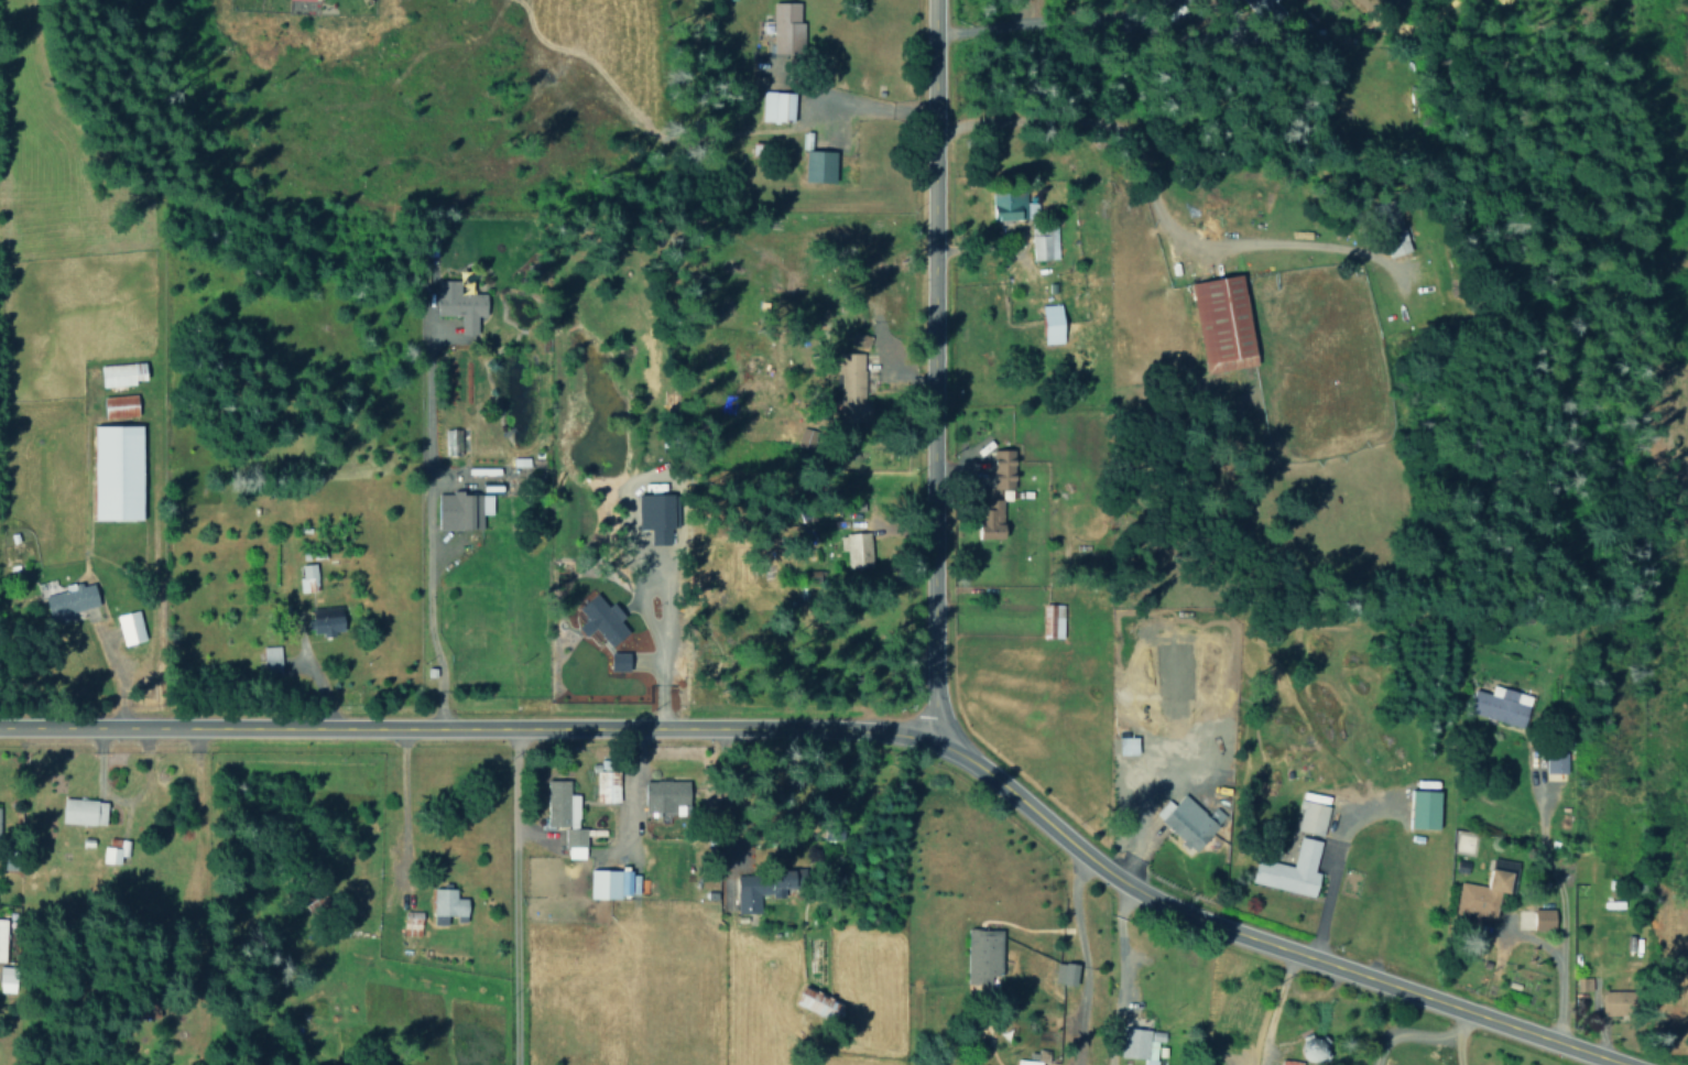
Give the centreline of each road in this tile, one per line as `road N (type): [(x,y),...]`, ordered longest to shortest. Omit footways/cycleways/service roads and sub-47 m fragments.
road 1 (tertiary): [(1614,1064),(1121,889),(932,729),(0,730)]
road 2 (tertiary): [(932,729),(937,530),(927,0)]
road 3 (residential): [(934,108),(1068,118),(1111,143),(1179,217),(1385,267)]
road 4 (residential): [(930,22),(1179,1),(1252,51)]
road 5 (residential): [(510,732),(512,1064)]

